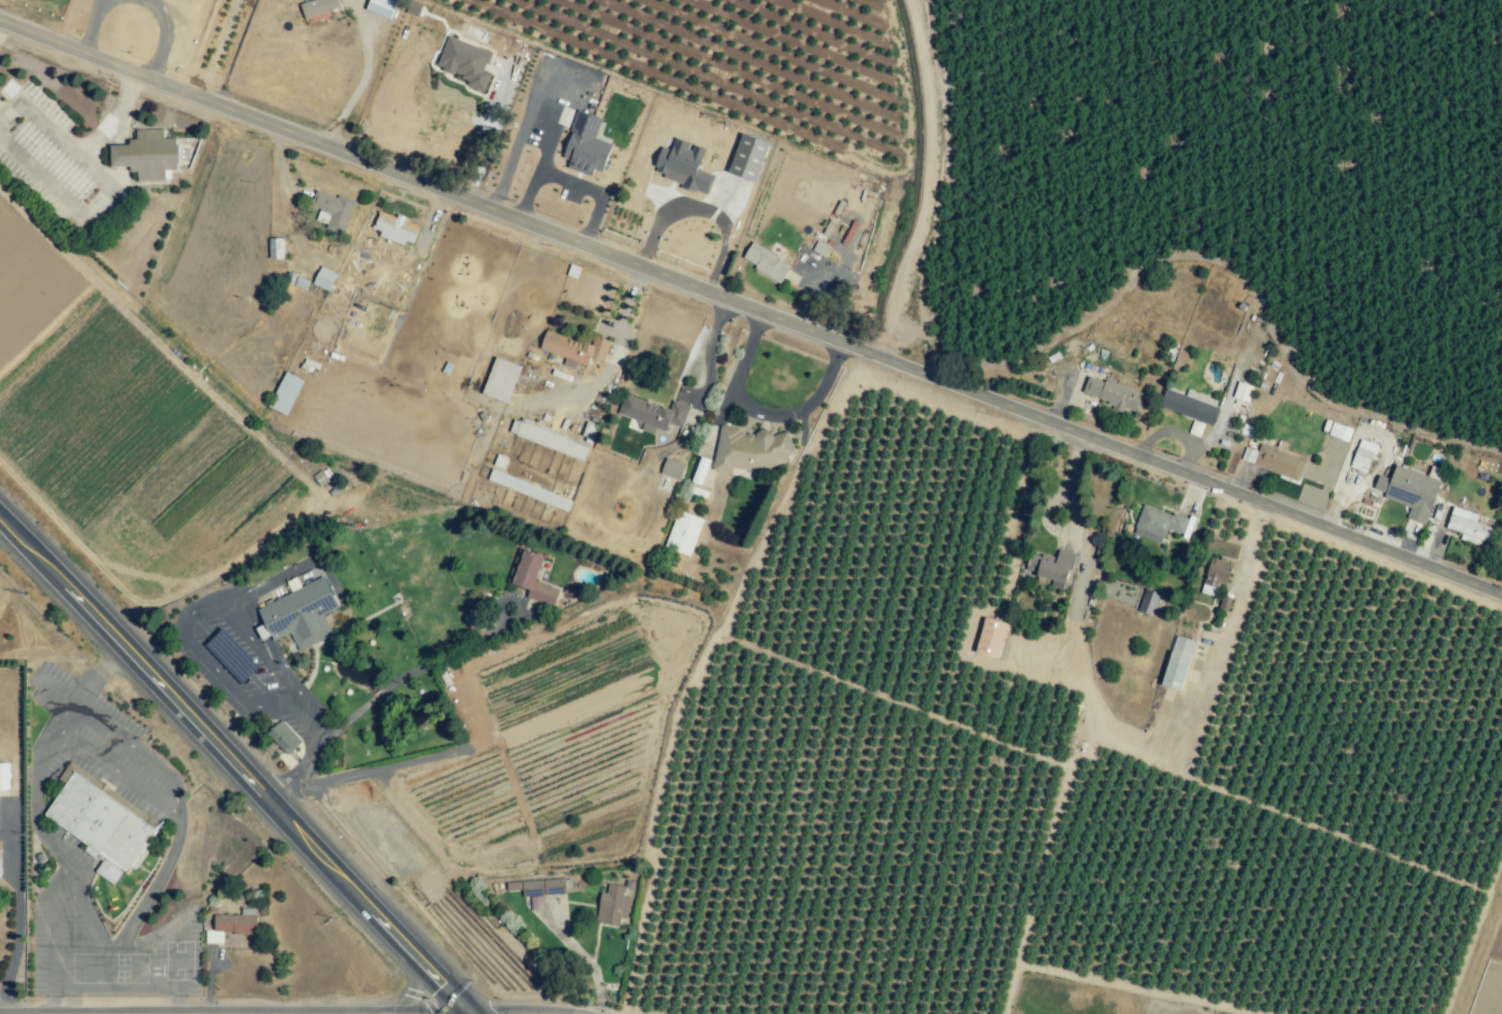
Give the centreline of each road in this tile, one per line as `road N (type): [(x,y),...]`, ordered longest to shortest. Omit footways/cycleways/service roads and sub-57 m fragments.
road 1 (residential): [(0,17),(1501,594)]
road 2 (primary): [(468,1013),(0,531)]

